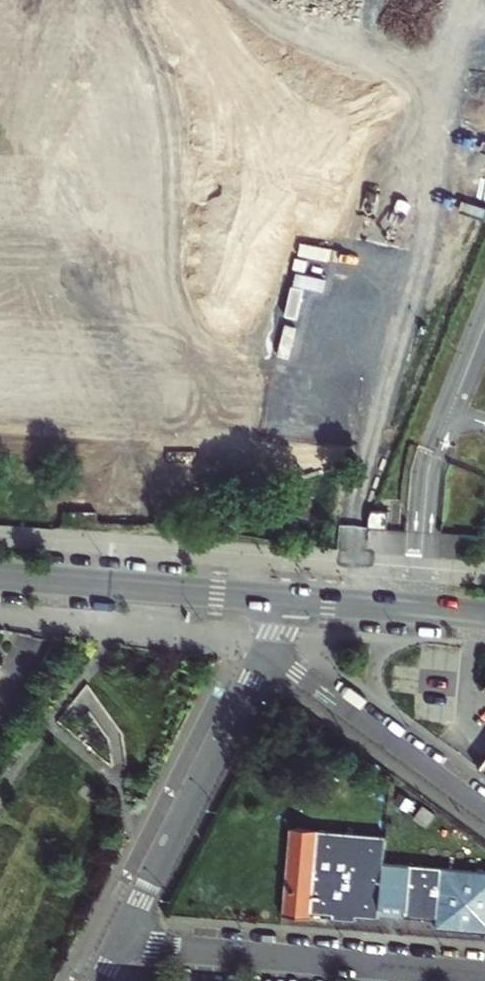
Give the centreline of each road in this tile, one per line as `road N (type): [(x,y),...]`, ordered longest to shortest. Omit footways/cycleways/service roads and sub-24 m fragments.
road 1 (residential): [(118,945),(484,974)]
road 2 (residential): [(118,945),(268,652)]
road 3 (residential): [(281,598),(0,576)]
road 4 (residential): [(484,810),(268,652)]
road 5 (residential): [(484,614),(281,598)]

